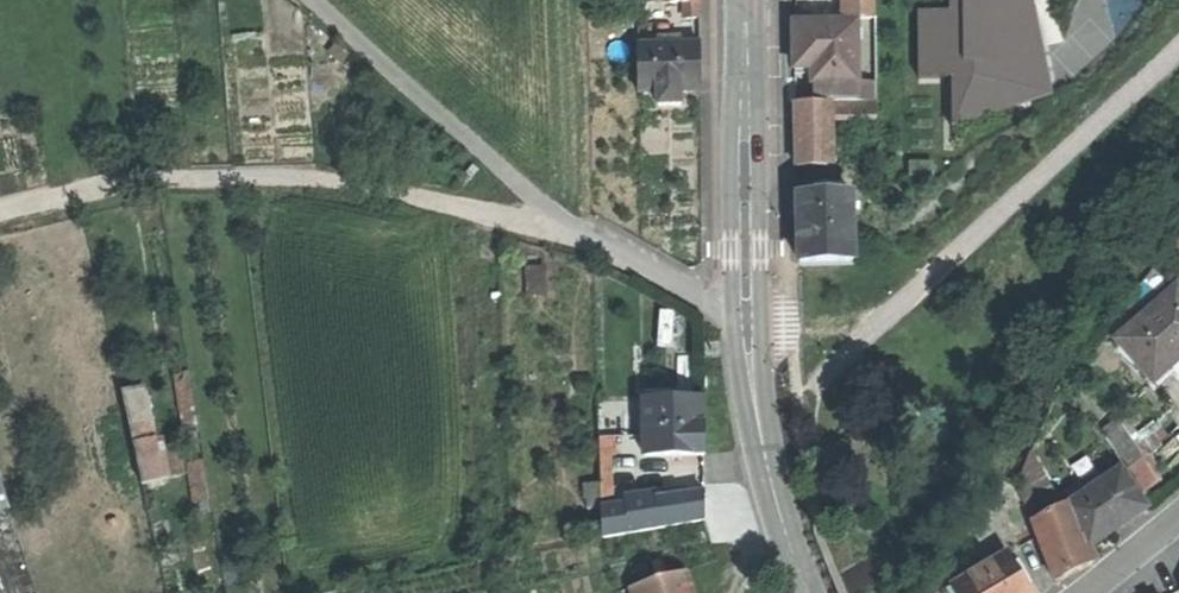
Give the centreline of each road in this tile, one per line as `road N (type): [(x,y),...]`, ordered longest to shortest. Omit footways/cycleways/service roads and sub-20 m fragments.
road 1 (residential): [(809,592),(757,394),(748,0)]
road 2 (track): [(0,213),(132,182),(306,179),(569,223)]
road 3 (track): [(322,0),(569,223)]
road 4 (track): [(569,223),(712,299),(750,308)]

